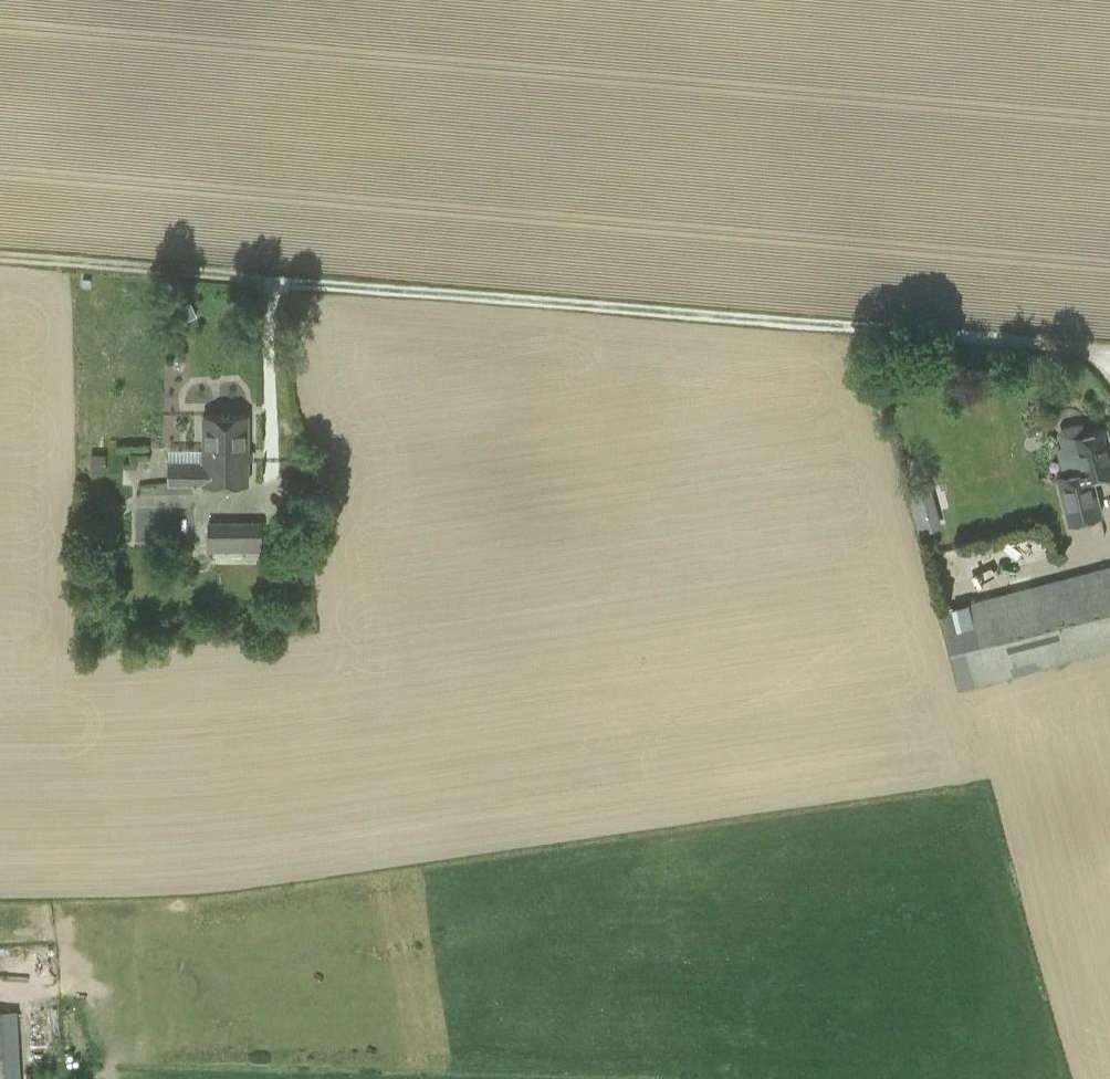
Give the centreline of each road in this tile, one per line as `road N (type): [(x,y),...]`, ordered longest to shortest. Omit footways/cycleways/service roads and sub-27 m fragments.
road 1 (track): [(0,257),(1109,349)]

